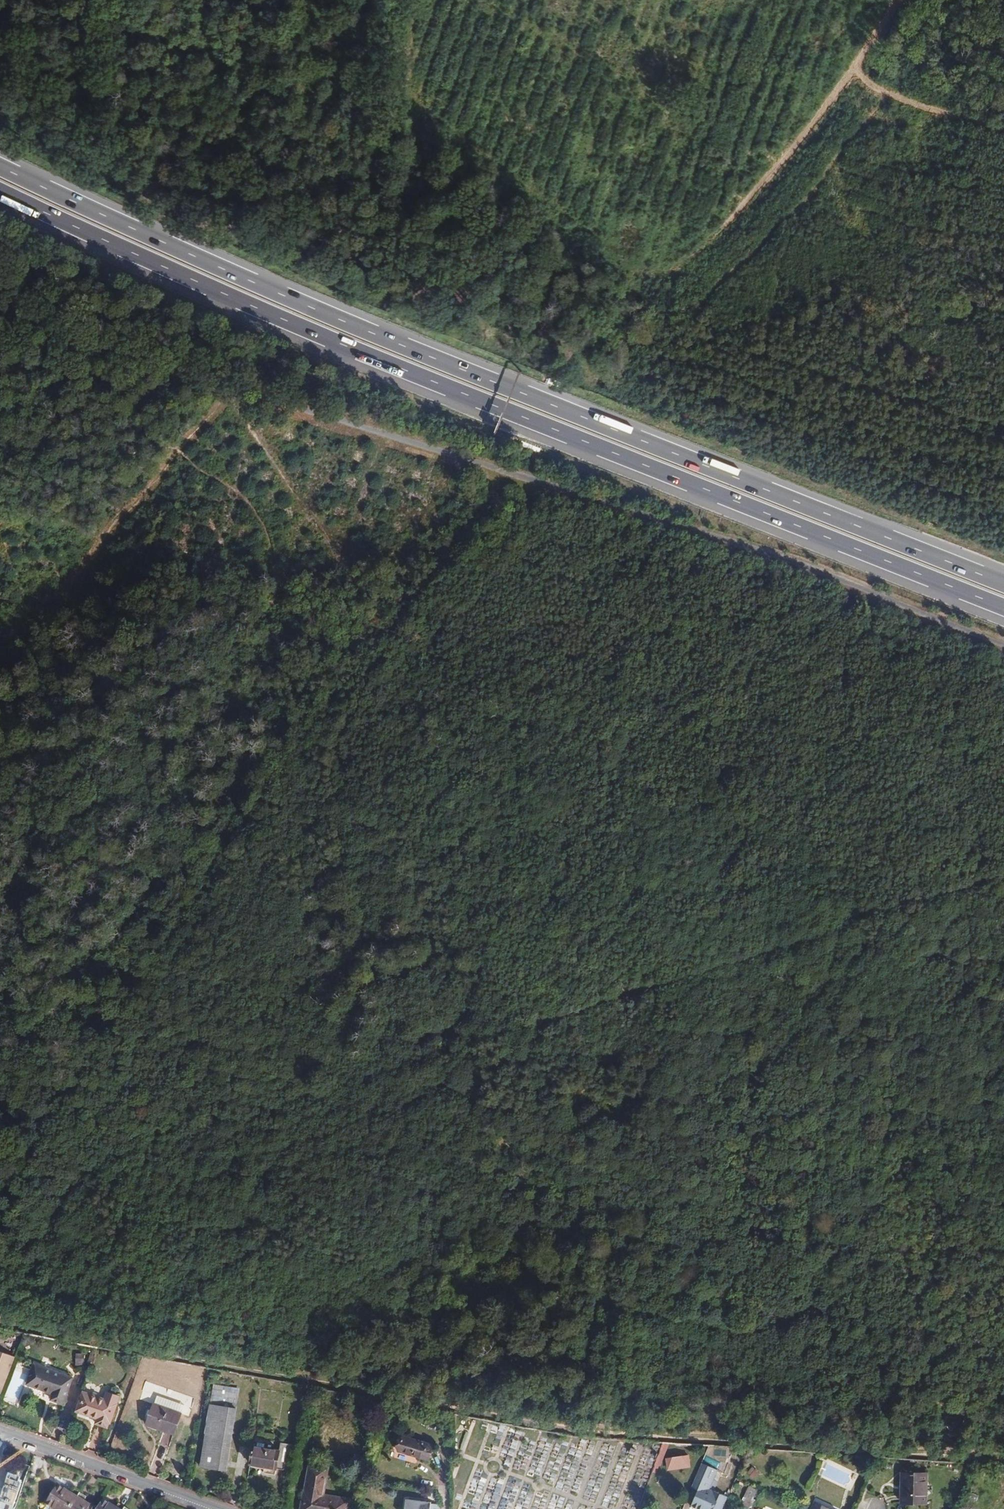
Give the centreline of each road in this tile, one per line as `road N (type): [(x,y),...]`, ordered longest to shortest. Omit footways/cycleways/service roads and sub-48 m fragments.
road 1 (motorway): [(0,191),(351,348),(1003,608)]
road 2 (motorway): [(1003,583),(344,319),(0,167)]
road 3 (track): [(1003,1455),(561,1424),(0,1321)]
road 4 (track): [(500,472),(313,720),(34,1129)]
road 5 (track): [(1003,648),(848,587),(500,472)]
road 6 (track): [(500,472),(237,408)]
road 7 (track): [(237,408),(0,331)]
road 8 (residential): [(220,1508),(0,1430)]

